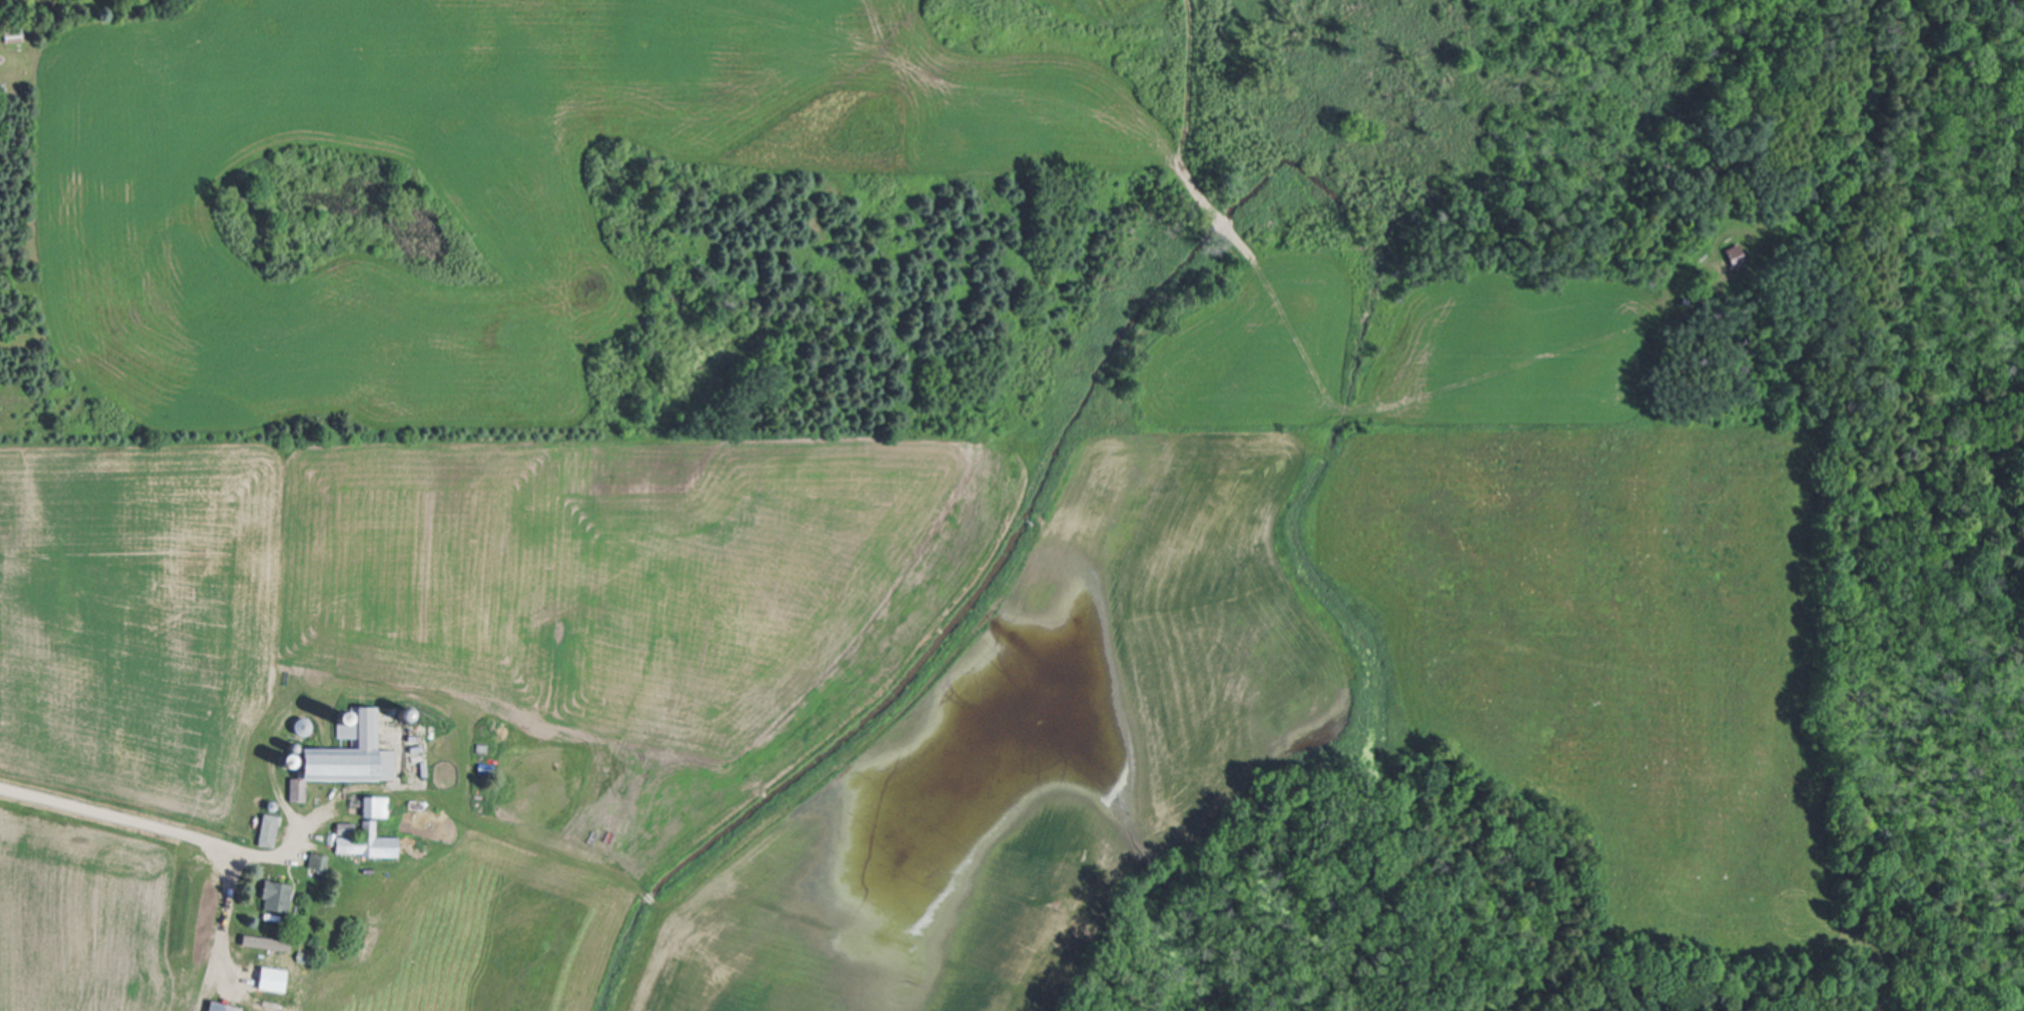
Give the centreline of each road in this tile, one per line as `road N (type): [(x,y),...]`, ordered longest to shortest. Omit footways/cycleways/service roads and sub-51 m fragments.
road 1 (residential): [(0,790),(243,851),(292,855)]

